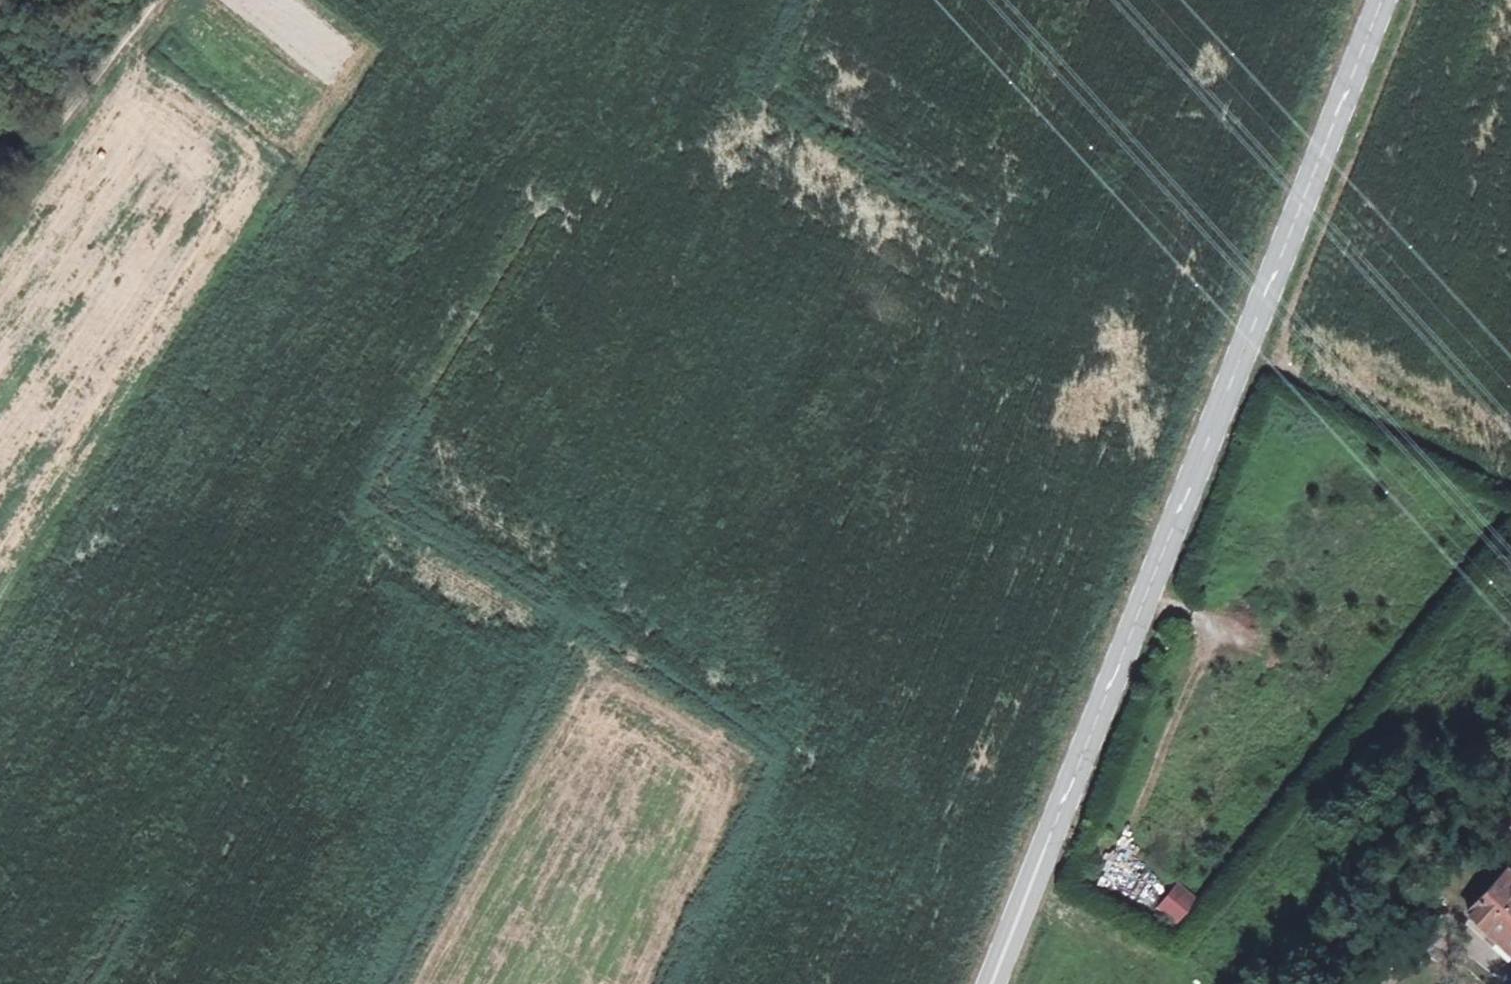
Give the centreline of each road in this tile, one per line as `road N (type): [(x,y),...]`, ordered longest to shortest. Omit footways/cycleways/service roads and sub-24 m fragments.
road 1 (secondary): [(996,983),(1382,0)]
road 2 (track): [(0,222),(157,0)]

